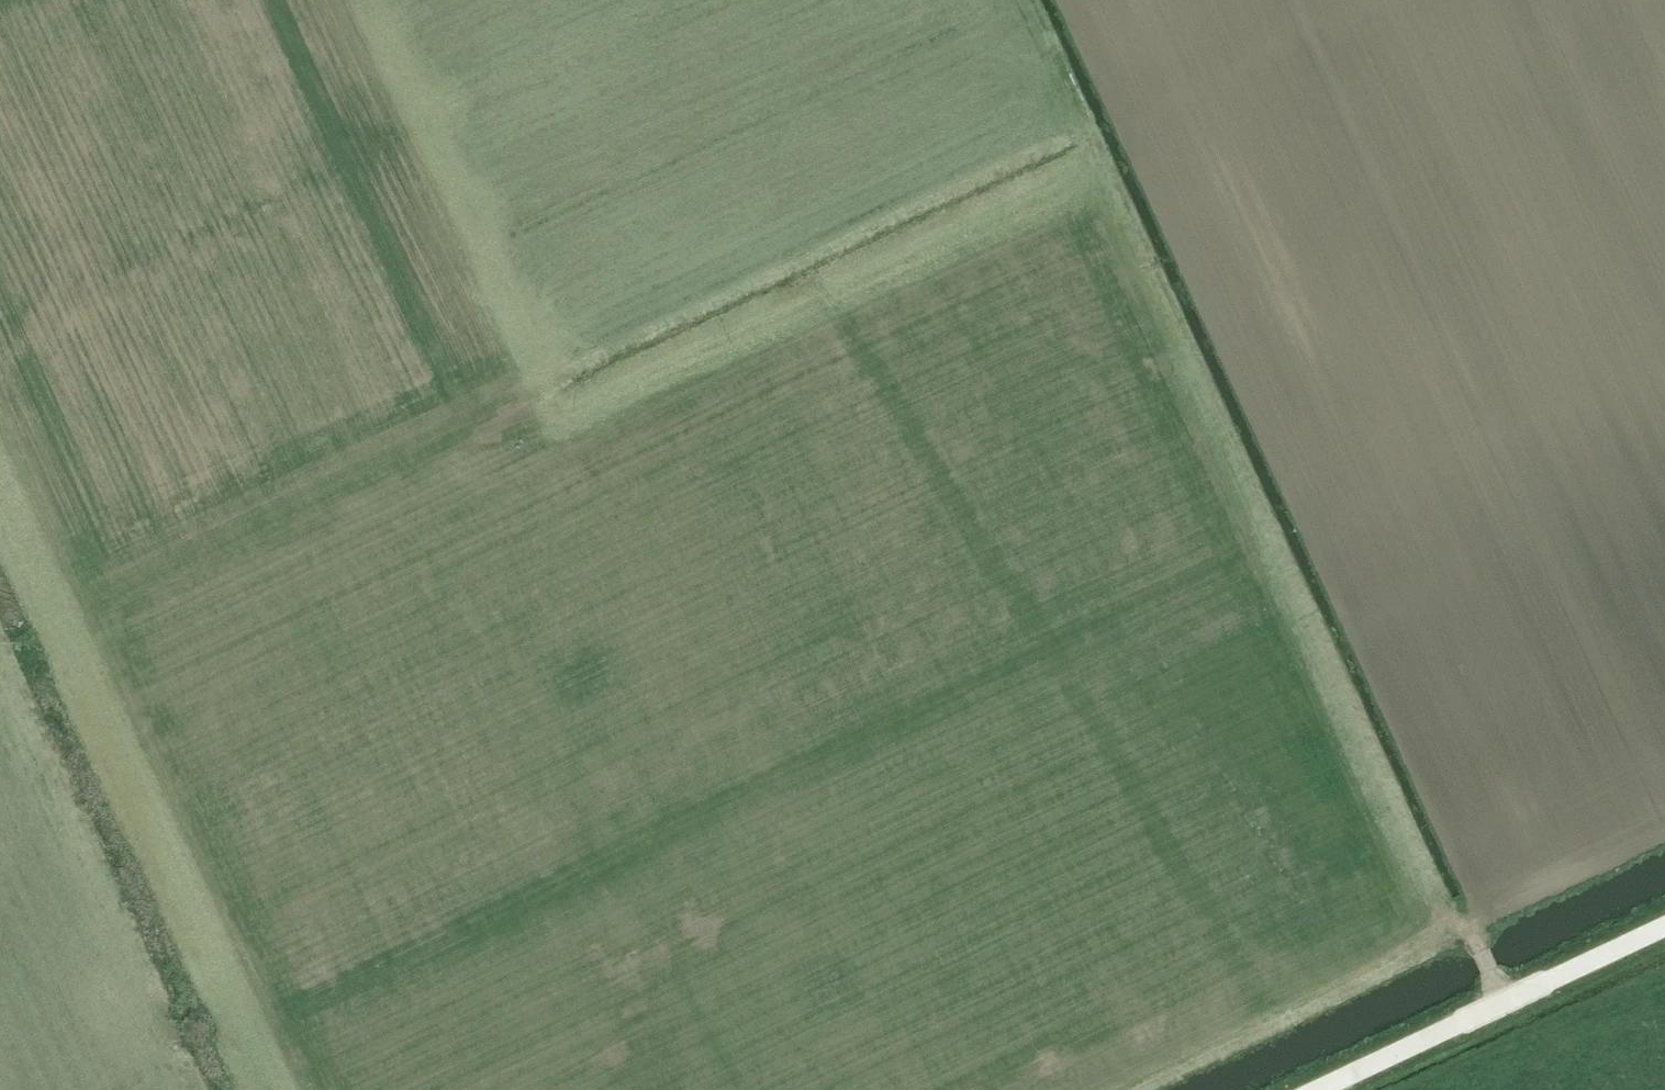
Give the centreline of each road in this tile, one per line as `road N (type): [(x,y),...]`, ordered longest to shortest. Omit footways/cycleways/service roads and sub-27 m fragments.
road 1 (unclassified): [(1311,1089),(1664,924)]

